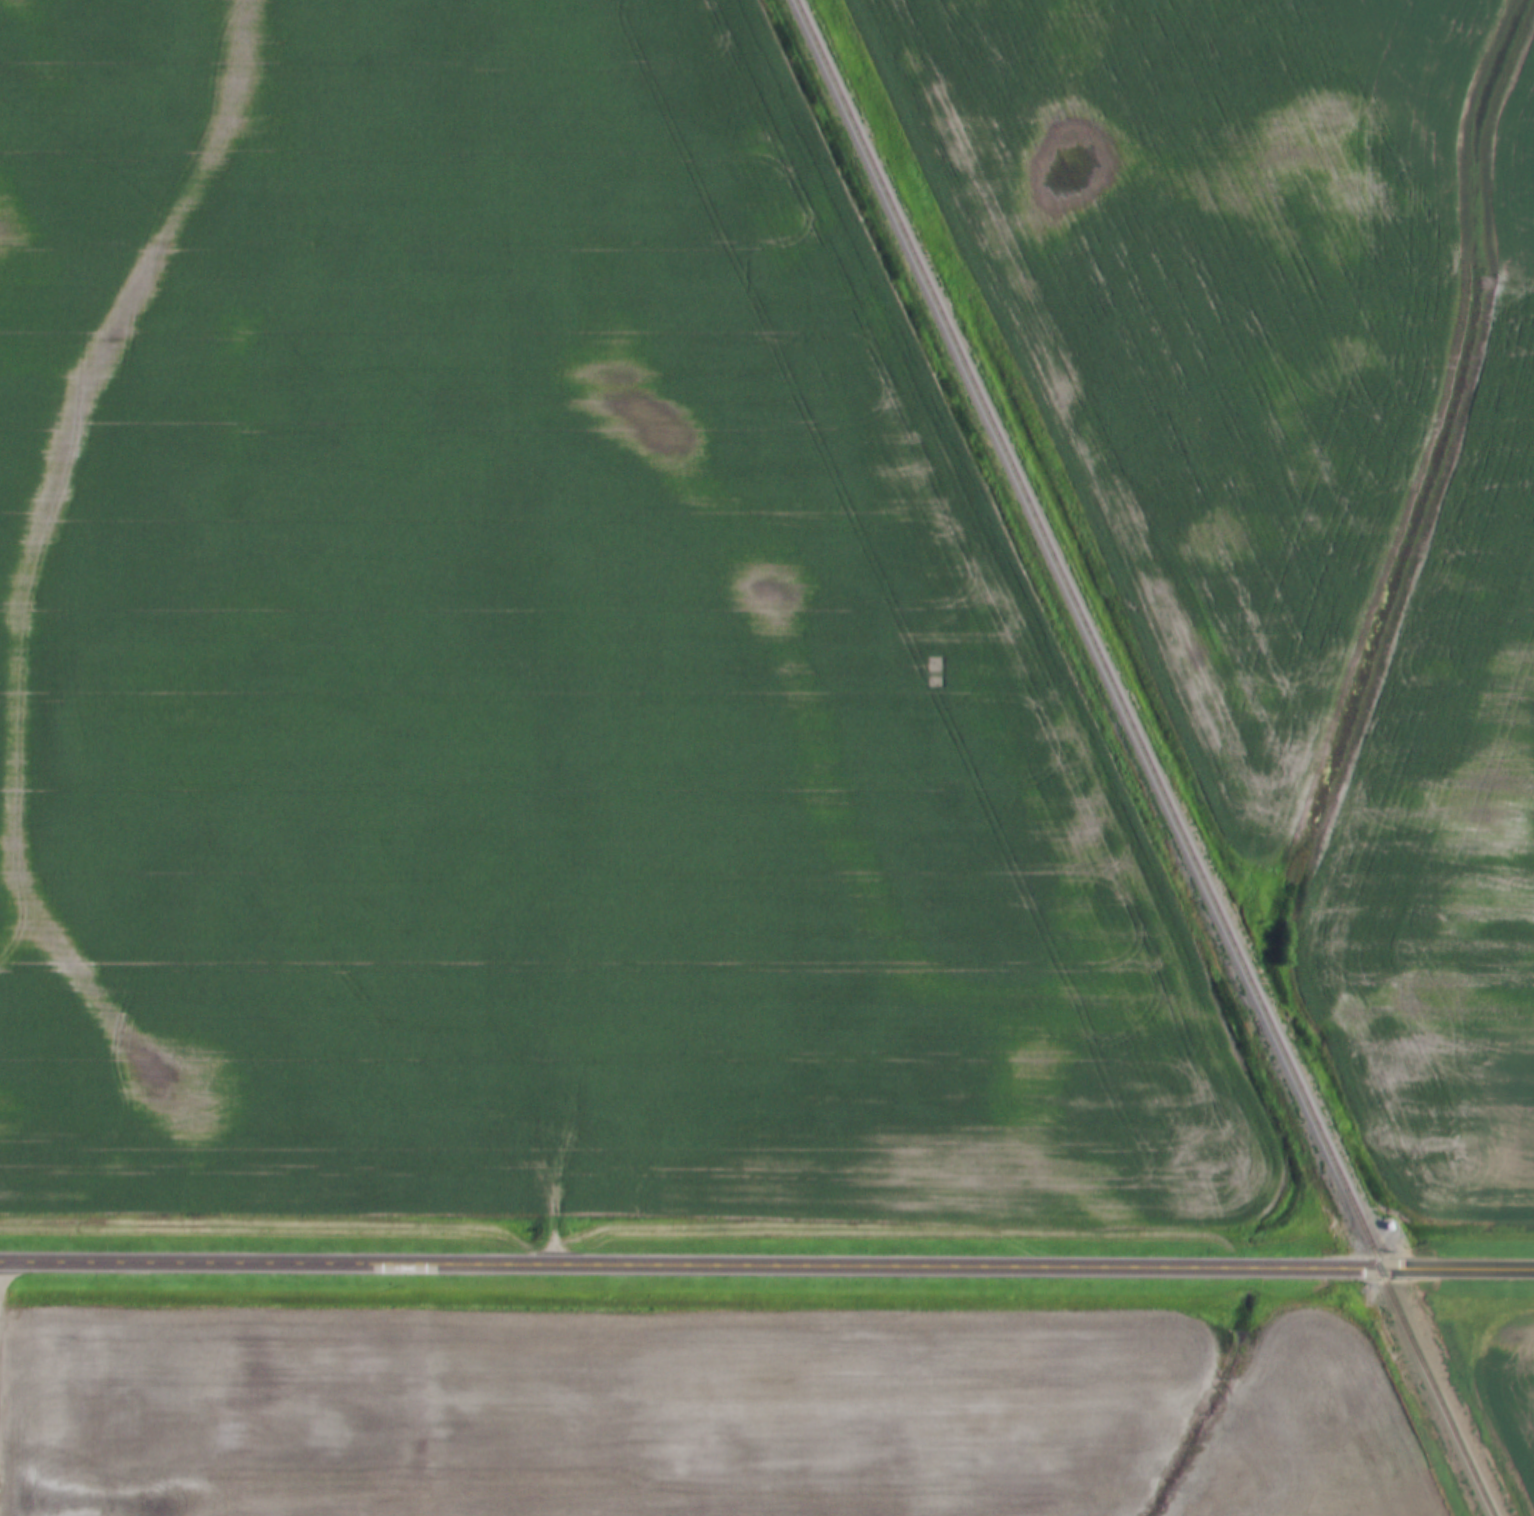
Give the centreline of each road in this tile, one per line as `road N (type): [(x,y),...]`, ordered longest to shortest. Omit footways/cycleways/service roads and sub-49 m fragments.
road 1 (tertiary): [(1533,1270),(0,1266)]

